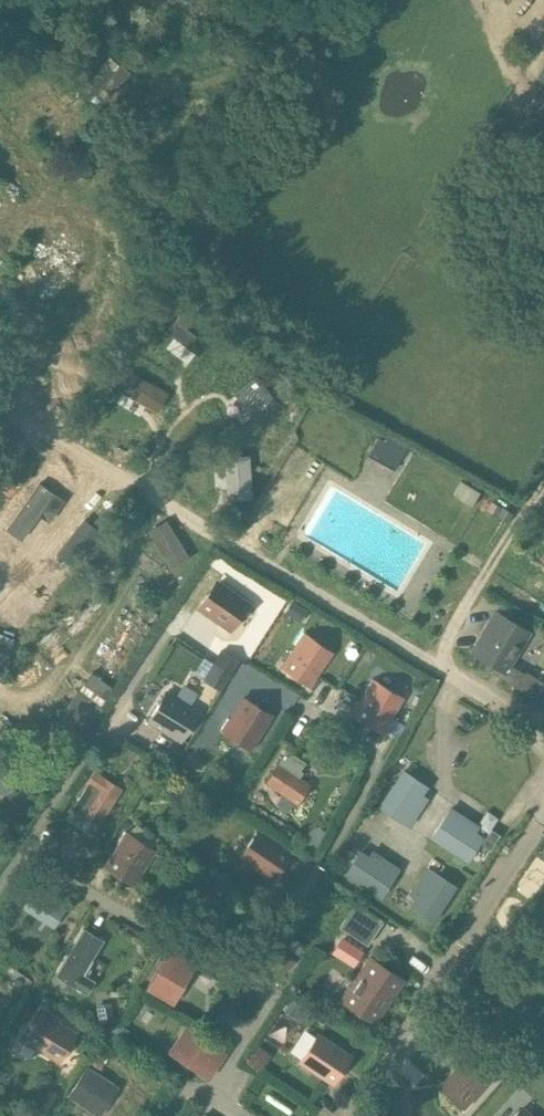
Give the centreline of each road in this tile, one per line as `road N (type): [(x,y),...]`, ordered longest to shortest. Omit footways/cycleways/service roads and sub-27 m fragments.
road 1 (residential): [(436,665),(0,406)]
road 2 (residential): [(0,891),(205,581)]
road 3 (residential): [(352,1115),(543,821)]
road 4 (residential): [(436,665),(543,499)]
road 5 (residential): [(543,732),(436,665)]

